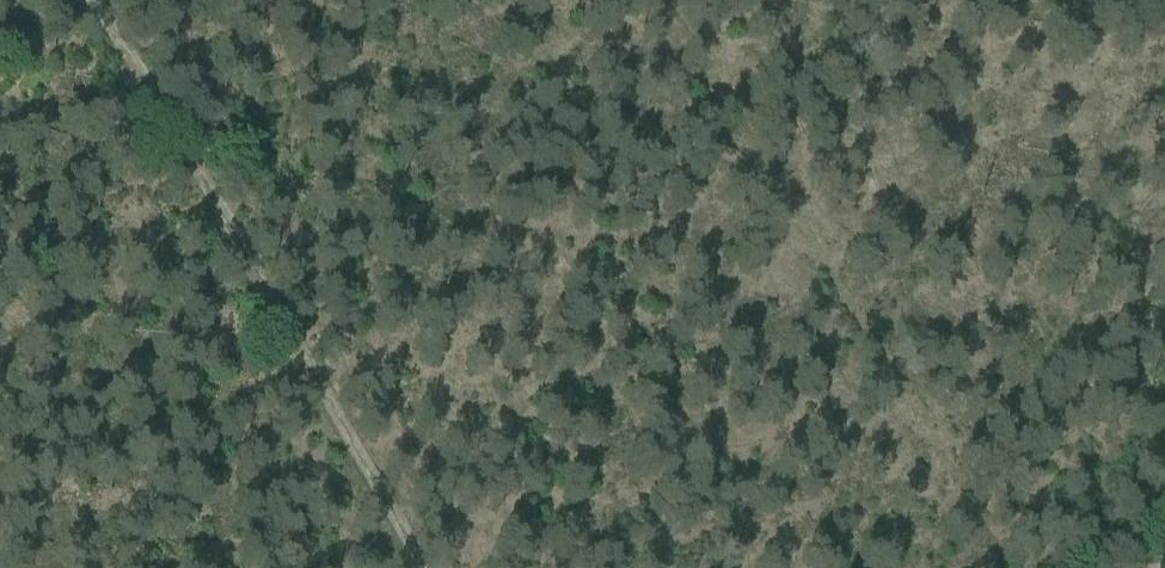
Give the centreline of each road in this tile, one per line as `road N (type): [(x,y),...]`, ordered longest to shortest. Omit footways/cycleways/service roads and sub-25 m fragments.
road 1 (track): [(110,0),(208,199),(424,567)]

